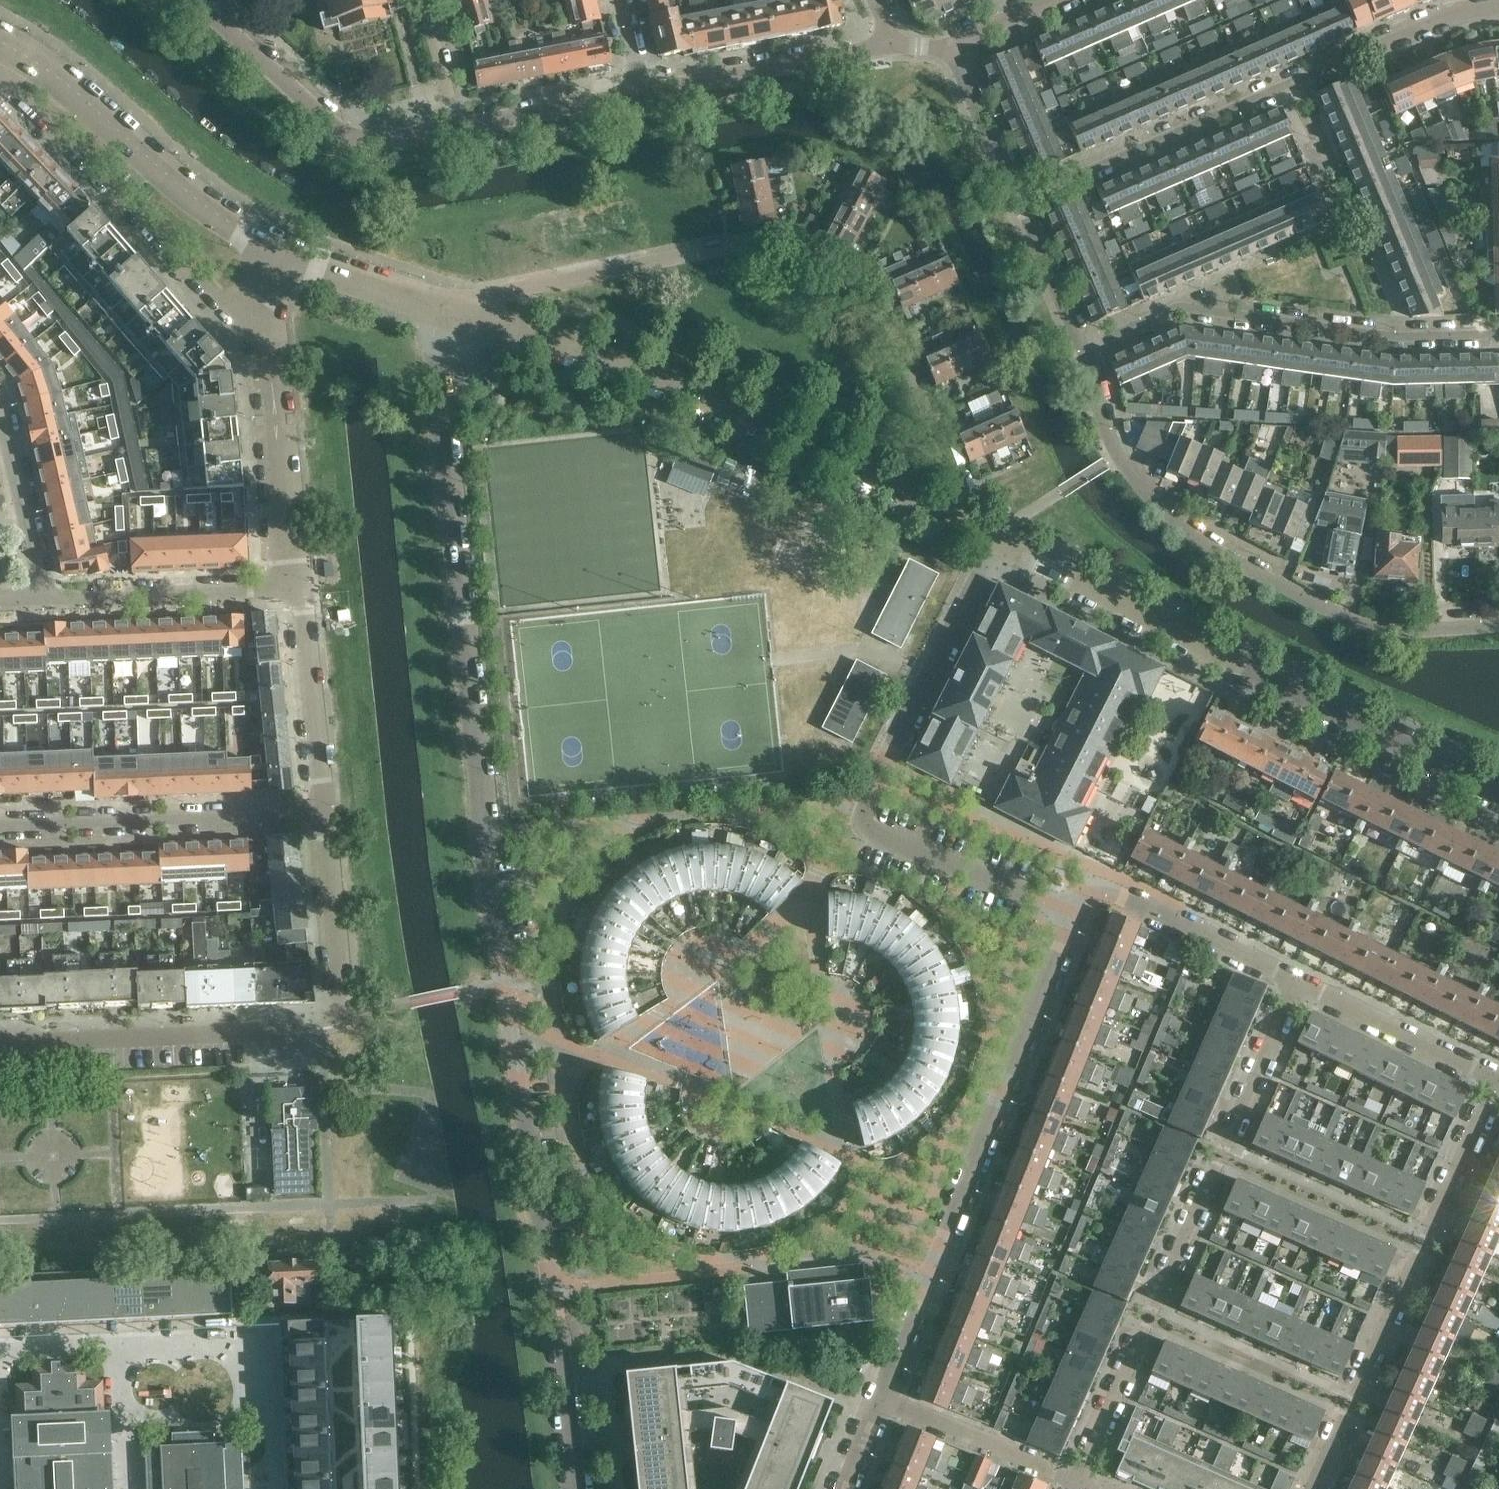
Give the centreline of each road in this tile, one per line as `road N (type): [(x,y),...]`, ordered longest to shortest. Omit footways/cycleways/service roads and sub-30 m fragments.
road 1 (residential): [(577,1488),(486,825),(437,367),(451,302)]
road 2 (residential): [(980,525),(873,284),(780,236),(451,302)]
road 3 (tertiary): [(980,525),(686,394),(451,302)]
road 4 (tertiary): [(1498,790),(997,534)]
road 5 (residential): [(1498,623),(1373,625),(1203,543),(1161,511),(1119,458),(1079,347)]
road 6 (residential): [(997,534),(867,821),(1075,911)]
road 7 (residential): [(883,1400),(1075,911)]
road 8 (residential): [(1079,347),(1181,305),(1395,333),(1498,333)]
road 9 (residential): [(0,75),(107,191),(251,316)]
road 10 (tertiary): [(277,238),(57,74),(0,42)]
road 11 (residential): [(326,814),(0,827)]
road 12 (residential): [(0,1045),(319,1032)]
road 13 (residential): [(459,126),(391,140),(330,126),(194,0)]
road 14 (residential): [(1303,77),(1018,200)]
road 15 (residential): [(290,572),(251,316)]
road 16 (residential): [(894,44),(641,93)]
road 17 (residential): [(1298,978),(1115,890),(1099,887),(1075,911)]
road 18 (residential): [(38,593),(290,572)]
road 19 (residential): [(326,814),(290,572)]
road 20 (residential): [(0,1348),(231,1340)]
road 21 (residential): [(1498,1078),(1298,978)]
road 22 (residential): [(1148,1317),(1350,1404)]
road 23 (residential): [(1223,1158),(1422,1244)]
road 24 (residential): [(1079,1484),(883,1400)]
road 25 (residential): [(1303,77),(1464,12),(1498,6)]
road 26 (residential): [(343,1011),(326,814)]
road 27 (residential): [(1223,1158),(1298,978)]
road 28 (residential): [(38,593),(0,410)]
road 29 (tertiary): [(451,302),(277,238)]
road 30 (residential): [(641,93),(459,126)]
road 31 (residential): [(1422,1244),(1498,1078)]
road 32 (residential): [(1079,1484),(1148,1317)]
road 33 (residential): [(1148,1317),(1223,1158)]
road 34 (residential): [(1350,1404),(1422,1244)]
road 35 (residential): [(1018,200),(951,48)]
road 36 (residential): [(1079,347),(1018,200)]
road 37 (residential): [(459,126),(433,0)]

